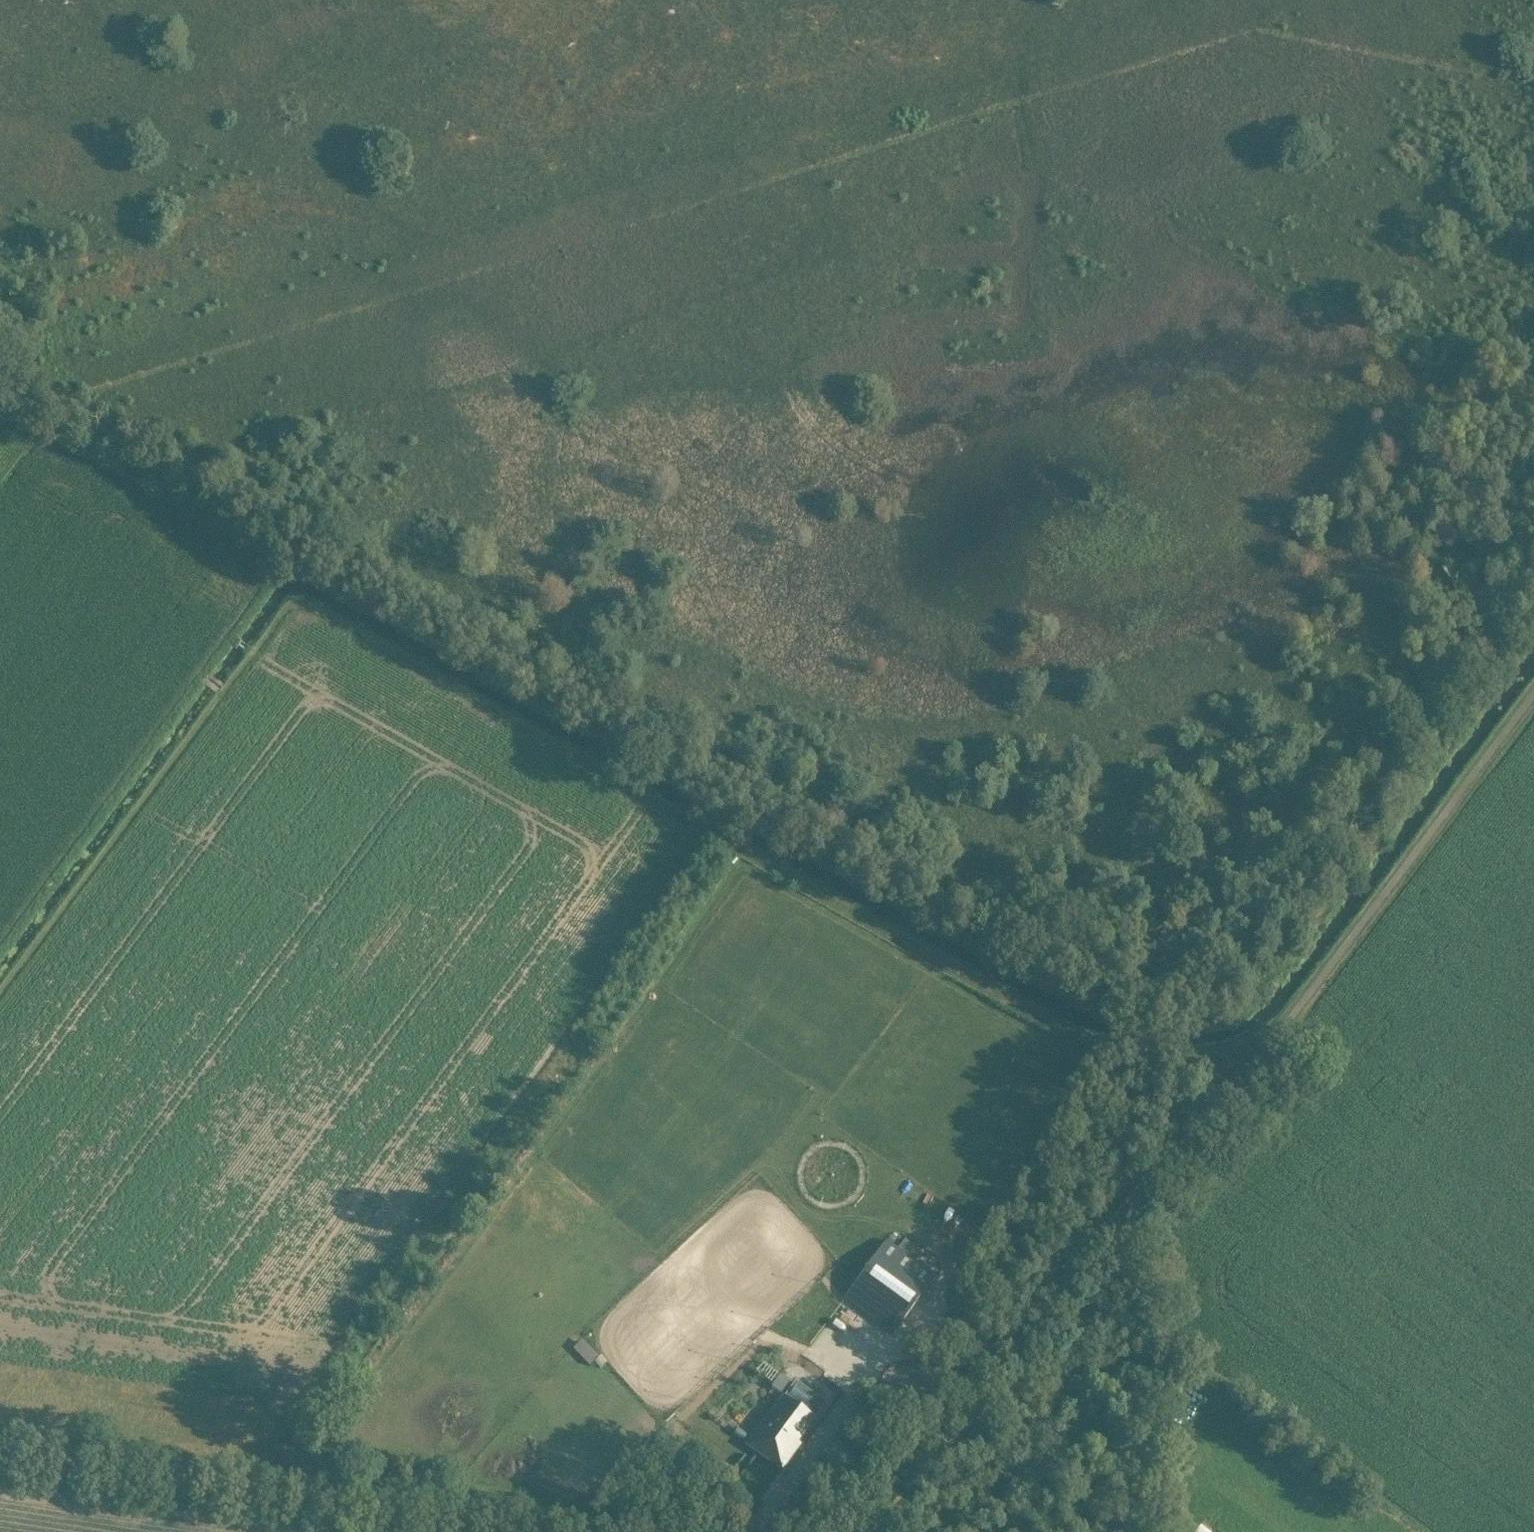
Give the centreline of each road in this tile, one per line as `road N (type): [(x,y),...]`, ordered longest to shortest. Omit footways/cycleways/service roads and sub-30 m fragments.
road 1 (track): [(0,1446),(586,1531)]

